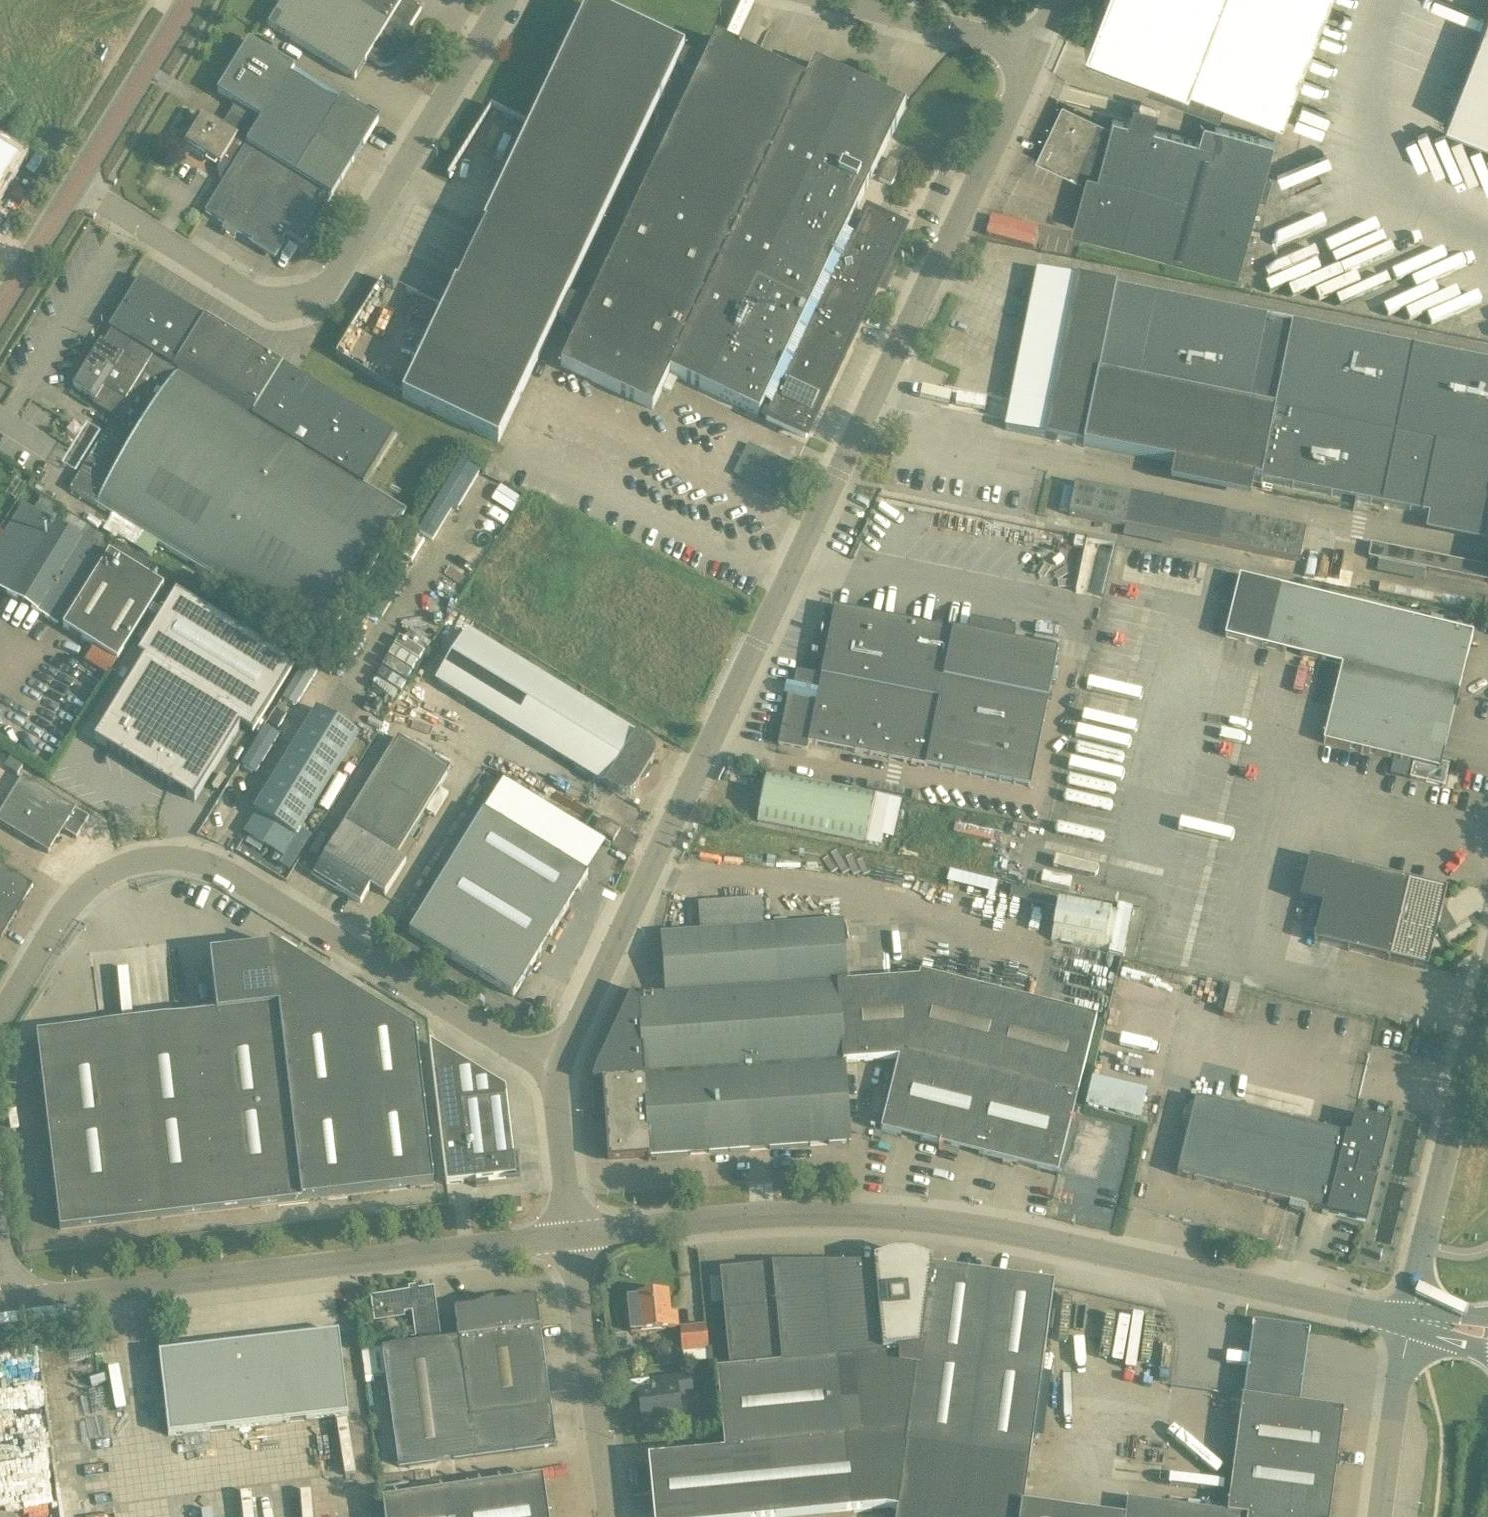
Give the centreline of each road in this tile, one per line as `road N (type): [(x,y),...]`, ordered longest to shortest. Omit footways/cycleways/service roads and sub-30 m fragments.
road 1 (unclassified): [(556,1069),(1032,56)]
road 2 (tertiary): [(573,1235),(755,1215),(901,1217),(996,1229),(1412,1320)]
road 3 (unclassified): [(0,1020),(79,893),(122,865),(174,858),(224,871),(556,1069)]
road 4 (unclassified): [(76,184),(252,293),(286,301),(314,295),(341,267),(505,0)]
road 5 (tertiary): [(4,1304),(573,1235)]
road 6 (unclassified): [(1412,1320),(1487,988)]
road 7 (unclassified): [(611,1516),(573,1235)]
road 8 (tertiary): [(76,184),(189,0)]
road 9 (unclassified): [(838,0),(1032,56)]
road 10 (unclassified): [(1380,1516),(1412,1320)]
road 11 (unclassified): [(573,1235),(556,1069)]
road 12 (tertiary): [(0,306),(76,184)]

